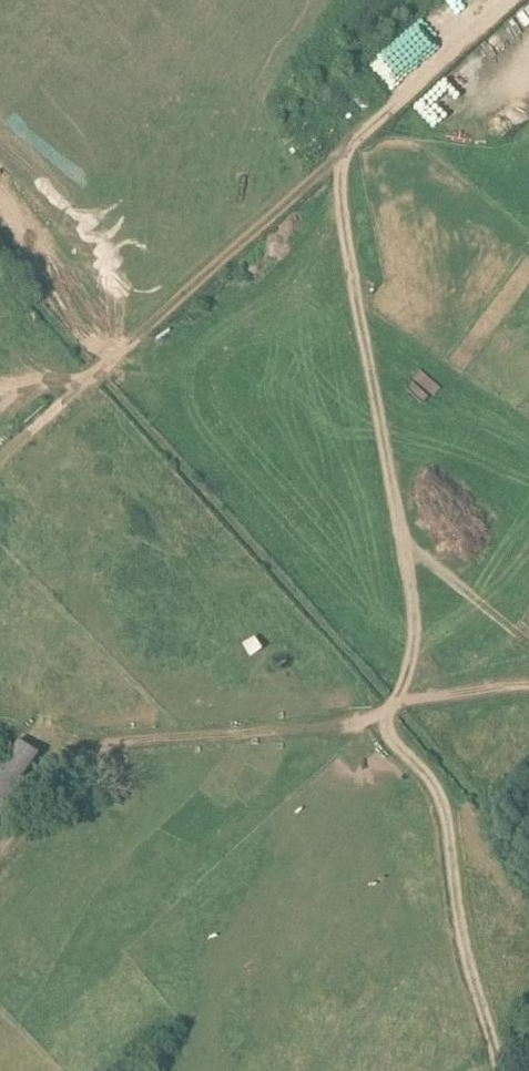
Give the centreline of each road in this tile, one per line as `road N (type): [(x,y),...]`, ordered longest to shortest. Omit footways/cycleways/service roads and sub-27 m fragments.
road 1 (track): [(523,0),(341,157),(352,279),(405,541),(528,643)]
road 2 (track): [(405,541),(411,660),(390,703),(389,731),(426,766),(439,799),(473,975),(501,1070)]
road 3 (track): [(0,257),(98,369),(341,157)]
road 4 (track): [(0,848),(93,749),(352,723),(390,711)]
road 5 (track): [(390,703),(528,689)]

